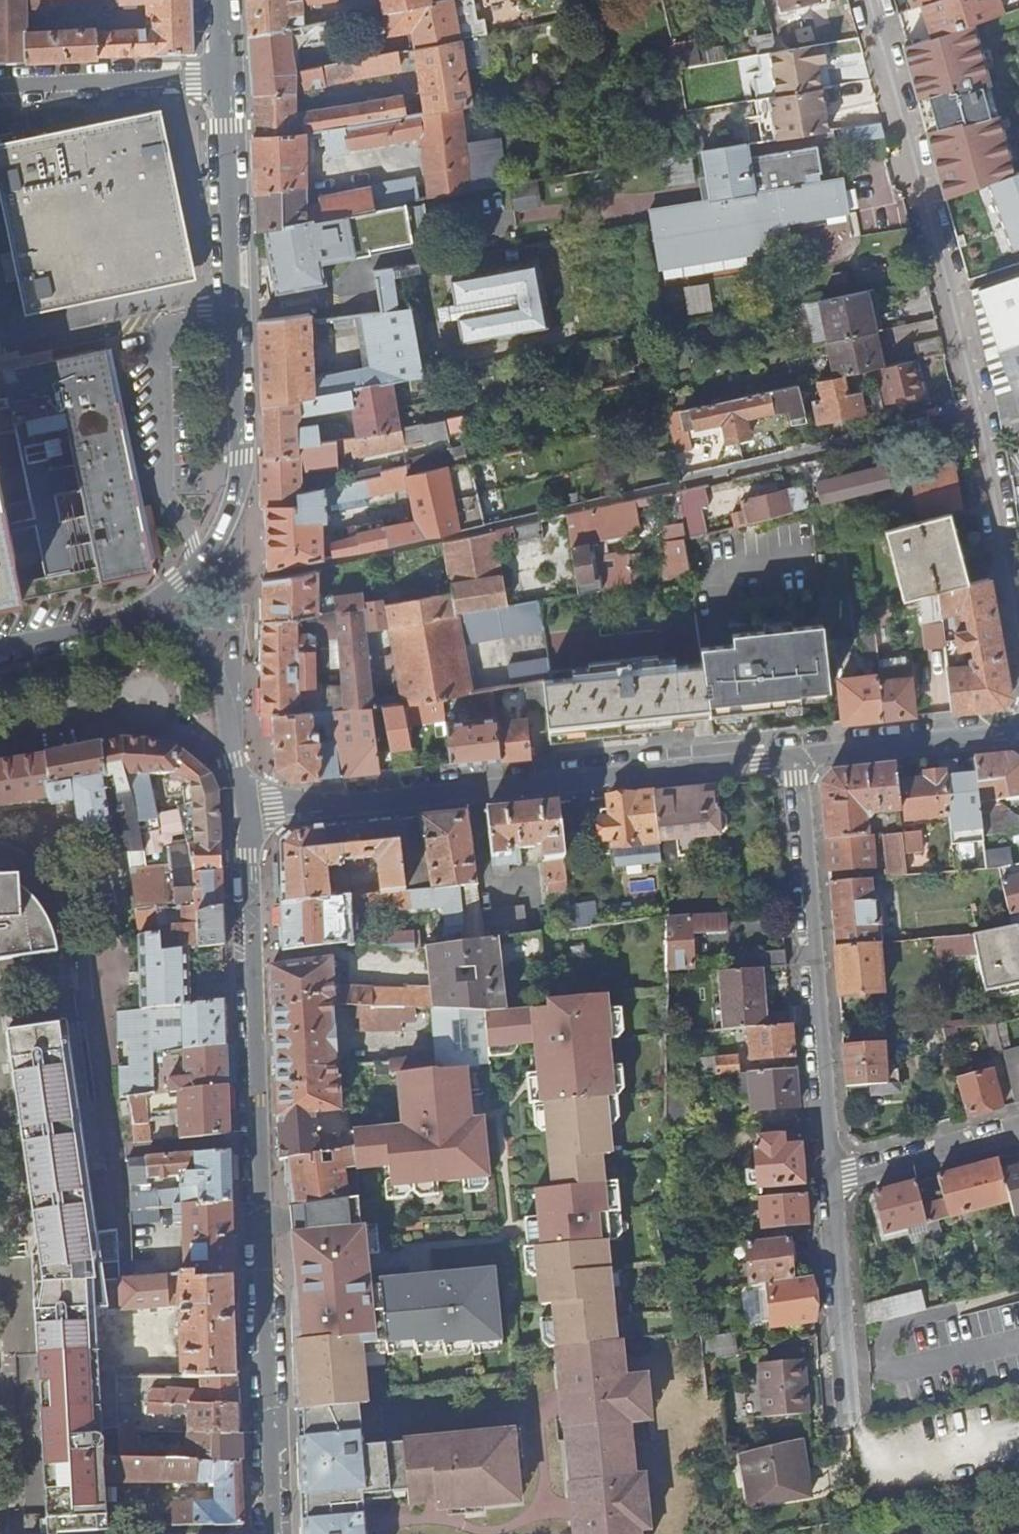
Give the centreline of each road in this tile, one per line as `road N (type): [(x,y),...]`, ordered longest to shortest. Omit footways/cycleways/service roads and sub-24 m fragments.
road 1 (residential): [(243,810),(270,1533)]
road 2 (residential): [(873,0),(949,286),(1018,622)]
road 3 (residential): [(796,757),(243,810)]
road 4 (residential): [(224,77),(239,457),(228,529)]
road 5 (residential): [(832,1183),(796,757)]
road 6 (residential): [(231,744),(210,744),(161,718),(121,708),(0,730)]
road 7 (residential): [(852,1415),(832,1183)]
road 8 (residential): [(224,77),(0,87)]
road 9 (residential): [(1018,730),(796,757)]
road 10 (residential): [(228,529),(227,723)]
road 11 (residential): [(1018,1134),(832,1183)]
road 12 (residential): [(227,723),(202,646),(174,624),(134,618)]
road 13 (residential): [(134,618),(0,646)]
road 14 (residential): [(228,529),(134,618)]

